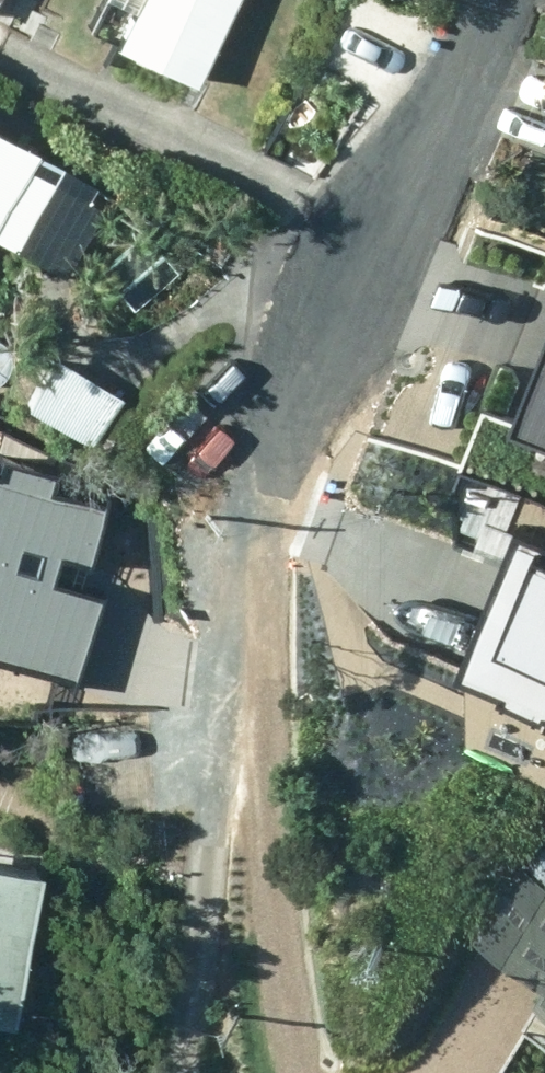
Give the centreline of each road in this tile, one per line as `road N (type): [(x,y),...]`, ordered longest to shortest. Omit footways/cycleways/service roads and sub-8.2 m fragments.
road 1 (residential): [(319,343),(457,85),(489,0)]

